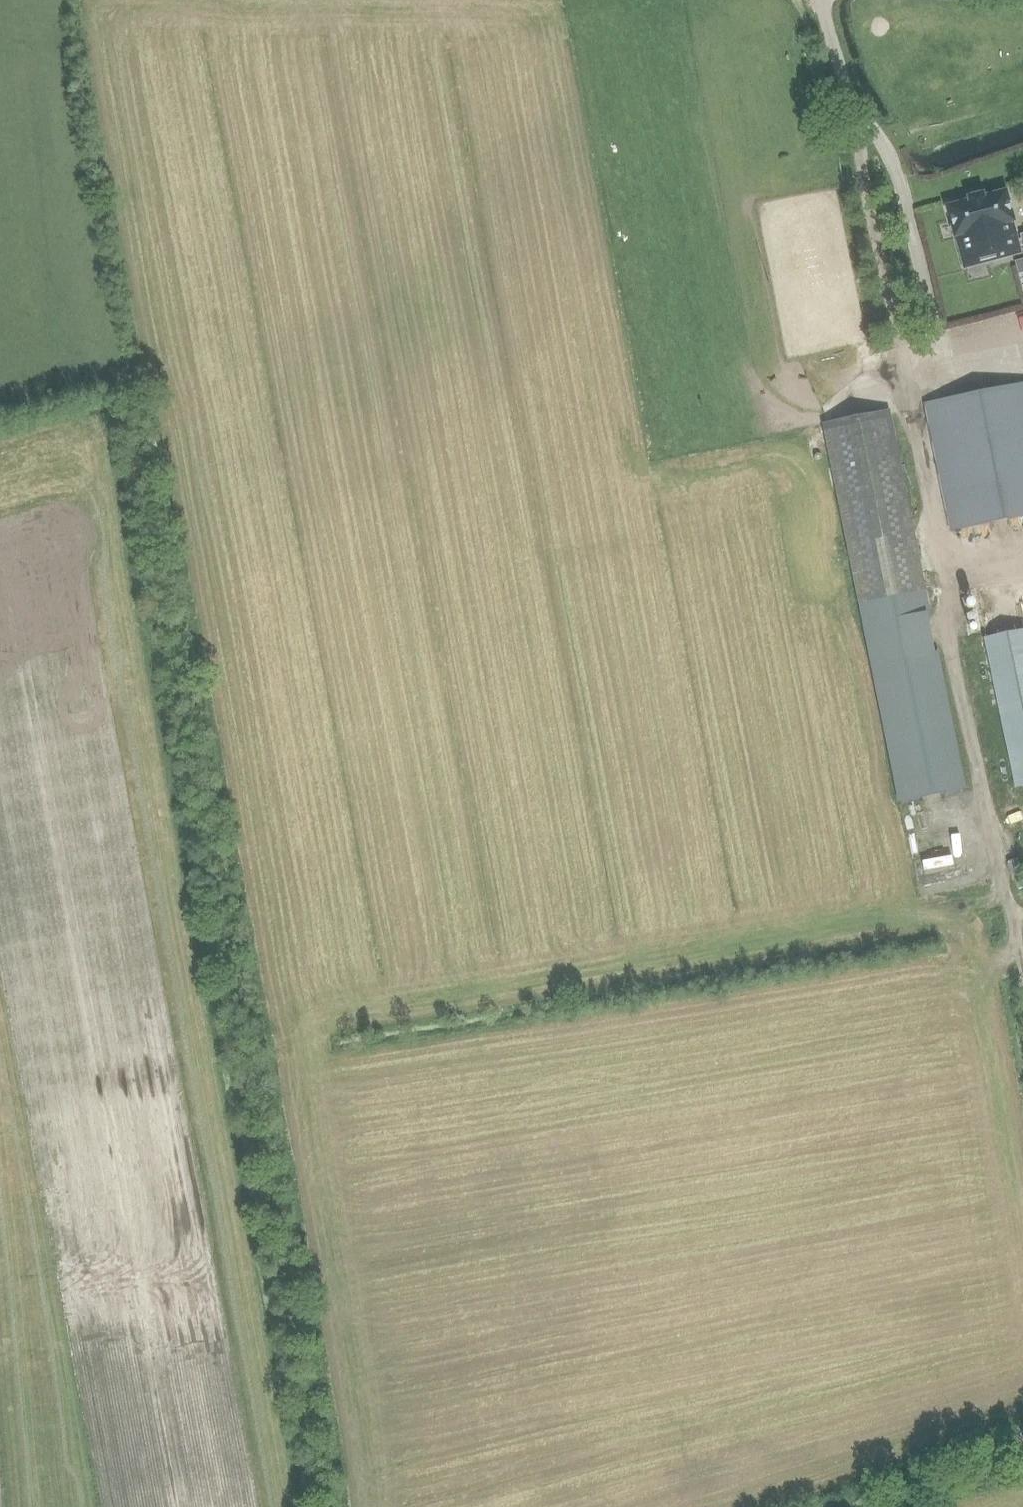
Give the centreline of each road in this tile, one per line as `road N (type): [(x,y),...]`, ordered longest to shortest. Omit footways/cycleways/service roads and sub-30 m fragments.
road 1 (track): [(1022,993),(986,802)]
road 2 (track): [(1022,1459),(863,1506)]

